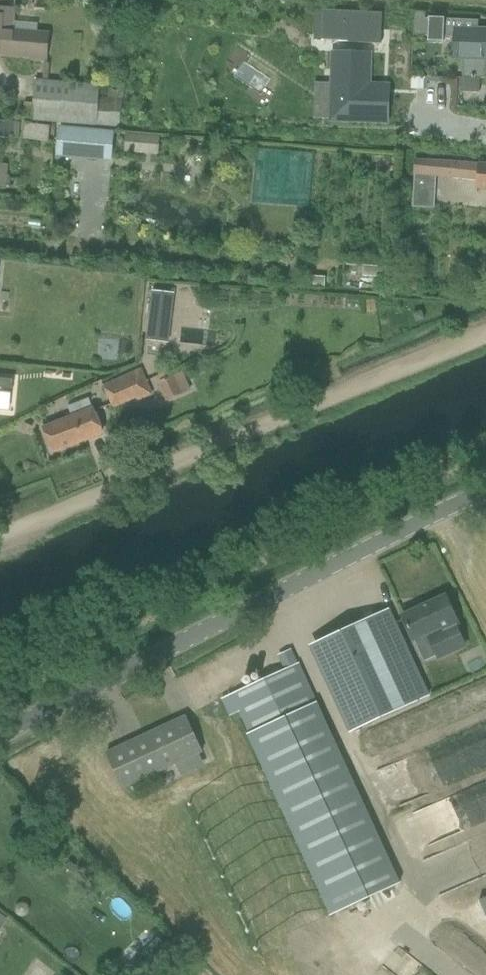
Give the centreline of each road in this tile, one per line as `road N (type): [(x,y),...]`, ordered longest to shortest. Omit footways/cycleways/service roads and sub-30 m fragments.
road 1 (unclassified): [(0,736),(280,577),(485,482)]
road 2 (track): [(0,536),(485,339)]

